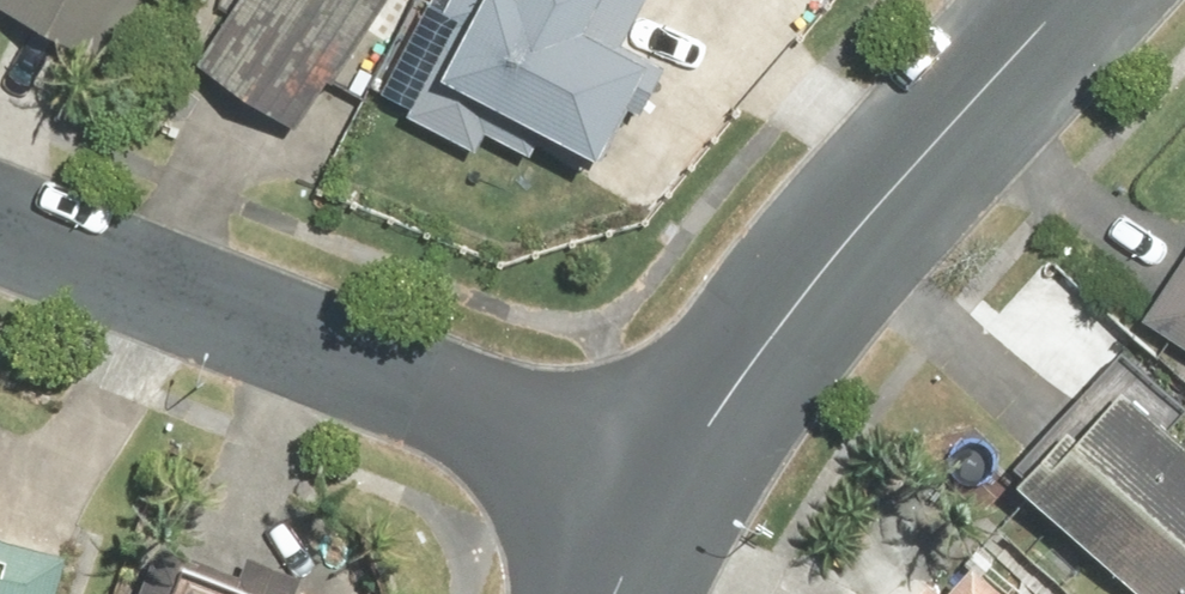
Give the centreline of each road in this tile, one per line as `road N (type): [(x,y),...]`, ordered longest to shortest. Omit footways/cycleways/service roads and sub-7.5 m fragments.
road 1 (residential): [(667,475),(0,225)]
road 2 (residential): [(667,475),(736,382),(1077,0)]
road 3 (residential): [(617,593),(667,475)]

